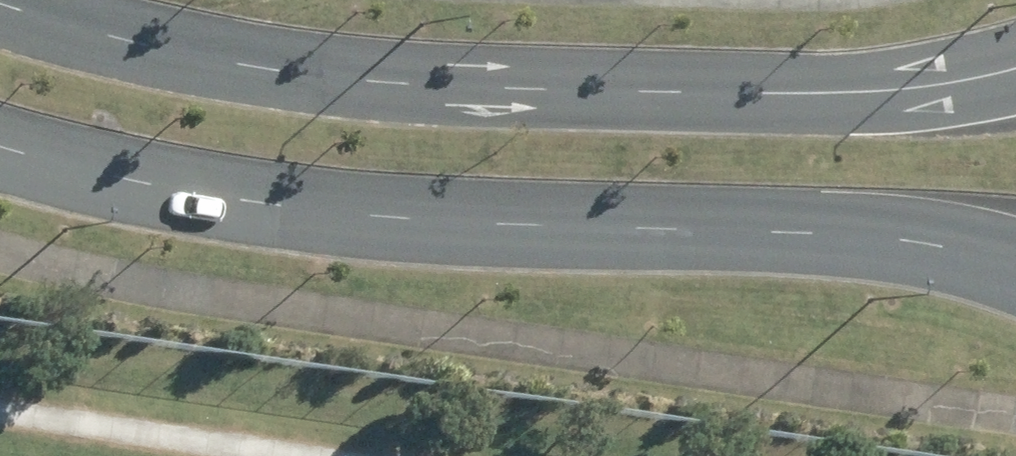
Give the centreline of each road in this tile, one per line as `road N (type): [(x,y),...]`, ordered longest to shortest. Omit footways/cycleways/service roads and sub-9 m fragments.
road 1 (secondary): [(1015,273),(880,237),(656,233),(268,203),(0,134)]
road 2 (secondary): [(0,11),(146,45),(405,82),(854,93),(1015,70)]

